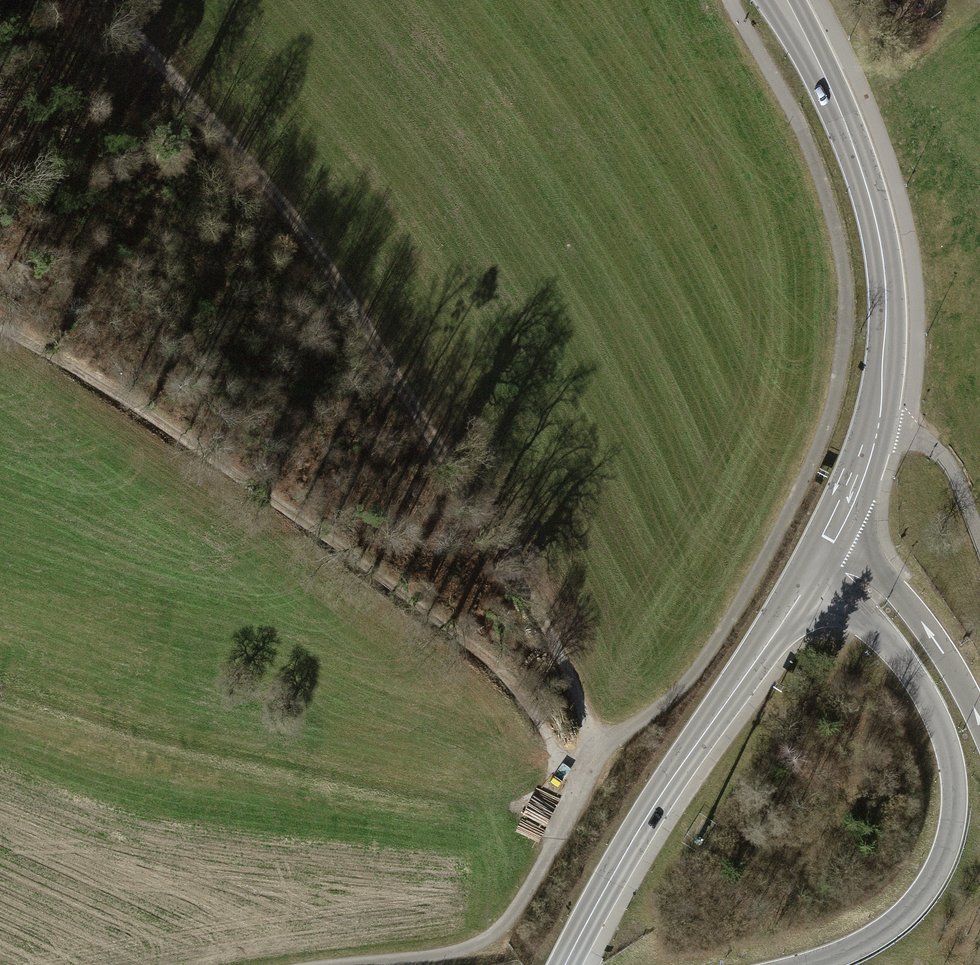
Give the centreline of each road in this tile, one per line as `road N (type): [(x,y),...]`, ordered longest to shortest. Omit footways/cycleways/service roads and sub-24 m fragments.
road 1 (track): [(348,964),(436,958),(476,945),(508,919),(608,747),(700,665),(808,472),(839,365),(841,259),(791,109),(730,0)]
road 2 (track): [(107,0),(290,215),(381,353),(608,747)]
road 3 (track): [(591,776),(558,759),(536,704),(90,371),(0,321)]
road 4 (secondary): [(779,0),(849,127),(887,283),(890,360),(876,425),(832,532)]
road 5 (trunk): [(805,585),(857,613),(906,666),(944,736),(954,793),(944,854),(917,901),(871,939),(809,964)]
road 6 (secondary): [(805,585),(661,795),(565,964)]
road 7 (trunk): [(979,721),(922,623),(832,532)]
road 8 (track): [(876,425),(928,440),(948,462),(979,542)]

